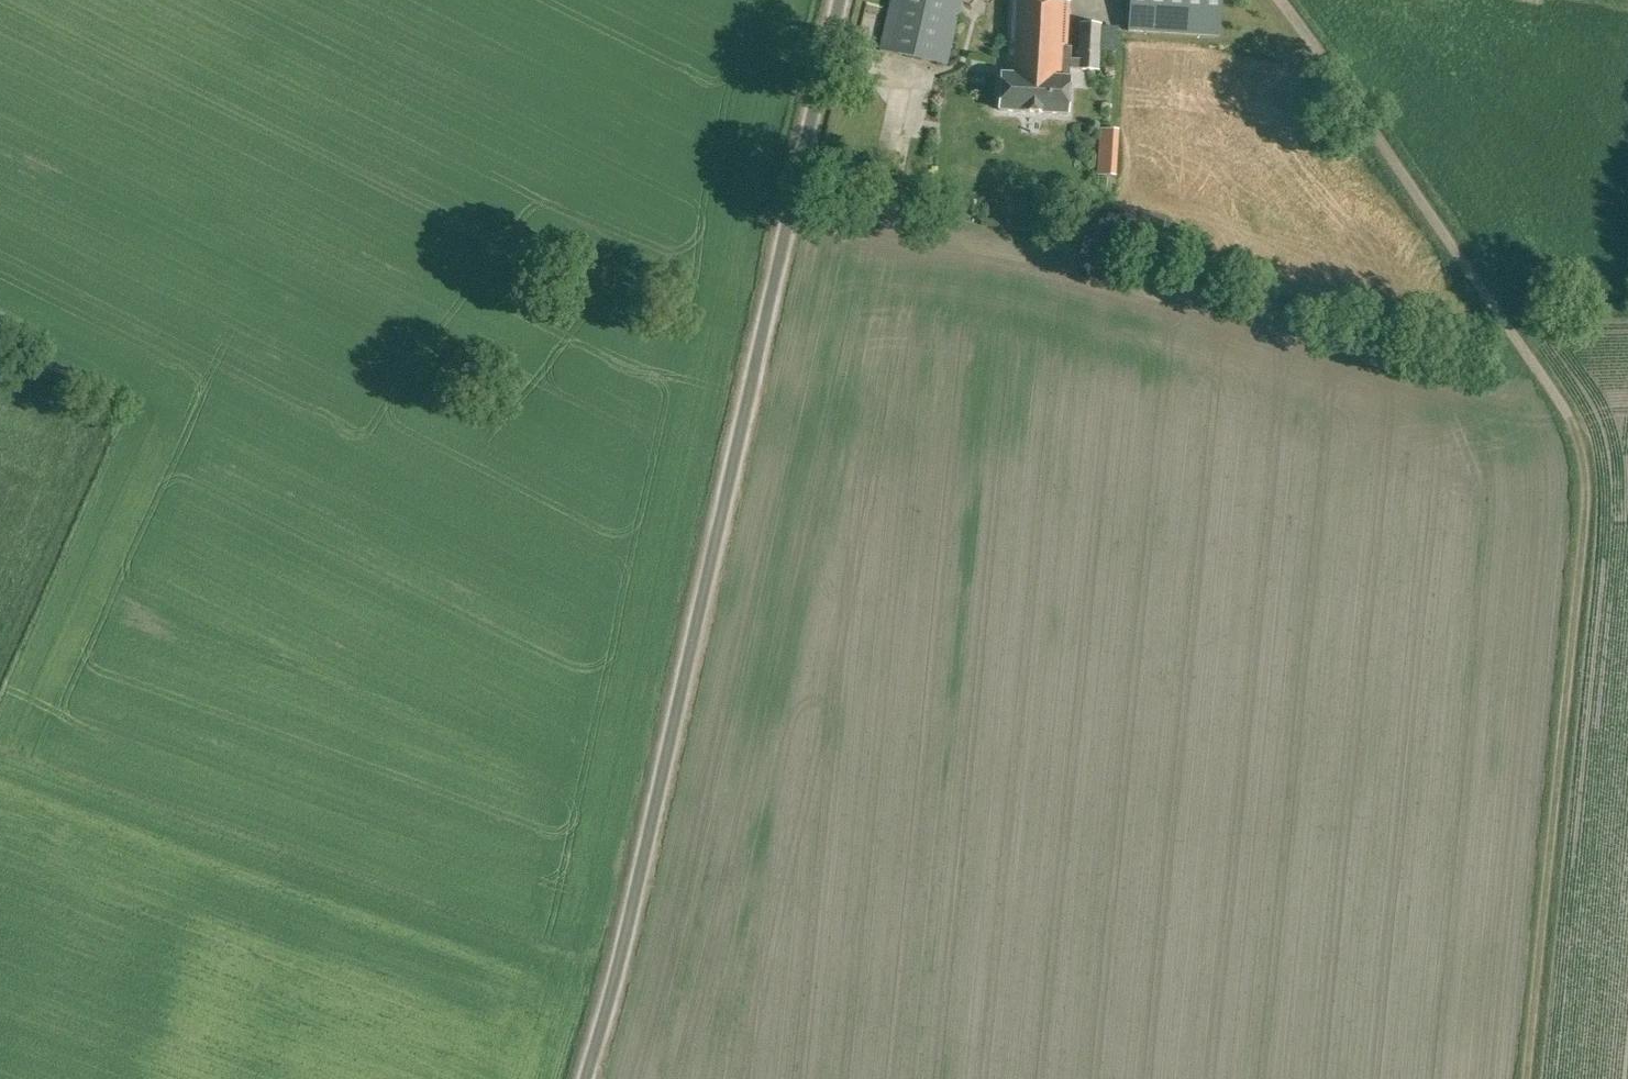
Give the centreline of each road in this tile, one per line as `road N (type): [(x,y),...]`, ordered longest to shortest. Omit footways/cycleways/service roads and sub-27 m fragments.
road 1 (track): [(1281,0),(1557,393),(1582,446),(1587,493),(1528,1078)]
road 2 (unclassified): [(587,1078),(639,894),(840,0)]

